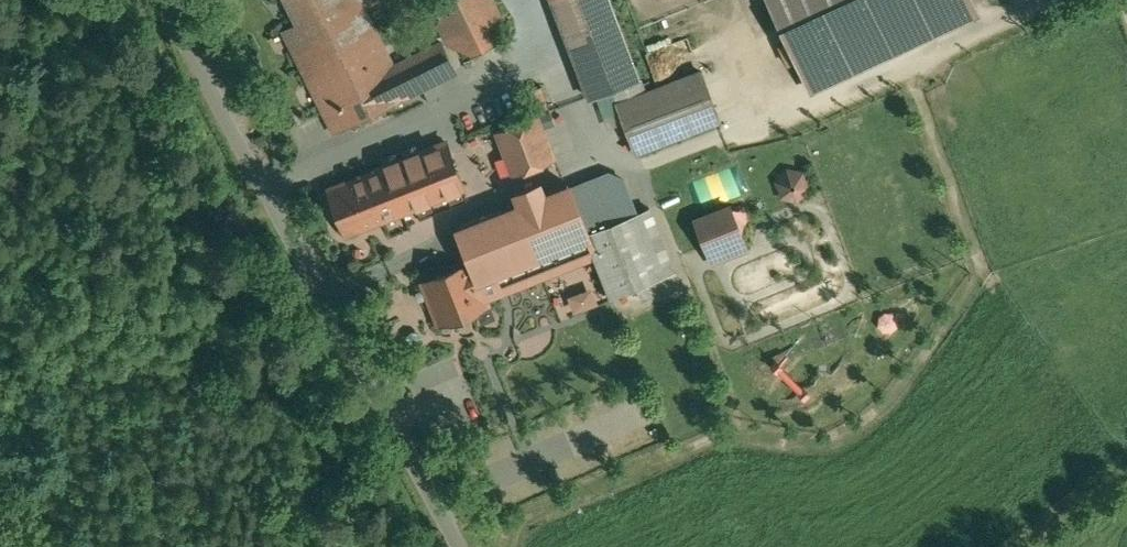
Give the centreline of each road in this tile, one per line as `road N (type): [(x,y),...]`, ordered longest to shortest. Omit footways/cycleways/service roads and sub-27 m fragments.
road 1 (unclassified): [(461,546),(161,0)]

